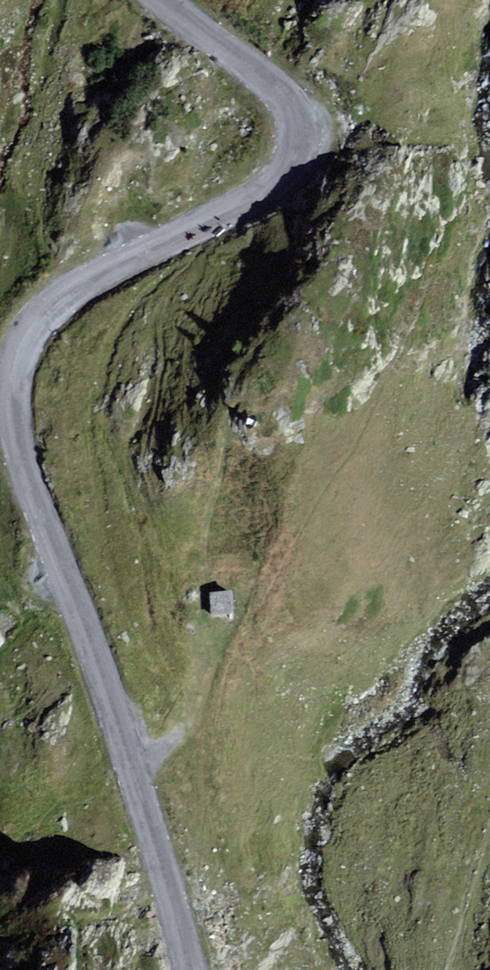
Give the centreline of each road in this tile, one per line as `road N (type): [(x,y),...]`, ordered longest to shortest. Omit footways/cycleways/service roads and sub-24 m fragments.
road 1 (tertiary): [(162,0),(276,90),(297,123),(297,152),(272,187),(64,296),(25,341),(12,406),(21,462),(96,658),(188,969)]
road 2 (trunk): [(278,969),(489,372)]

